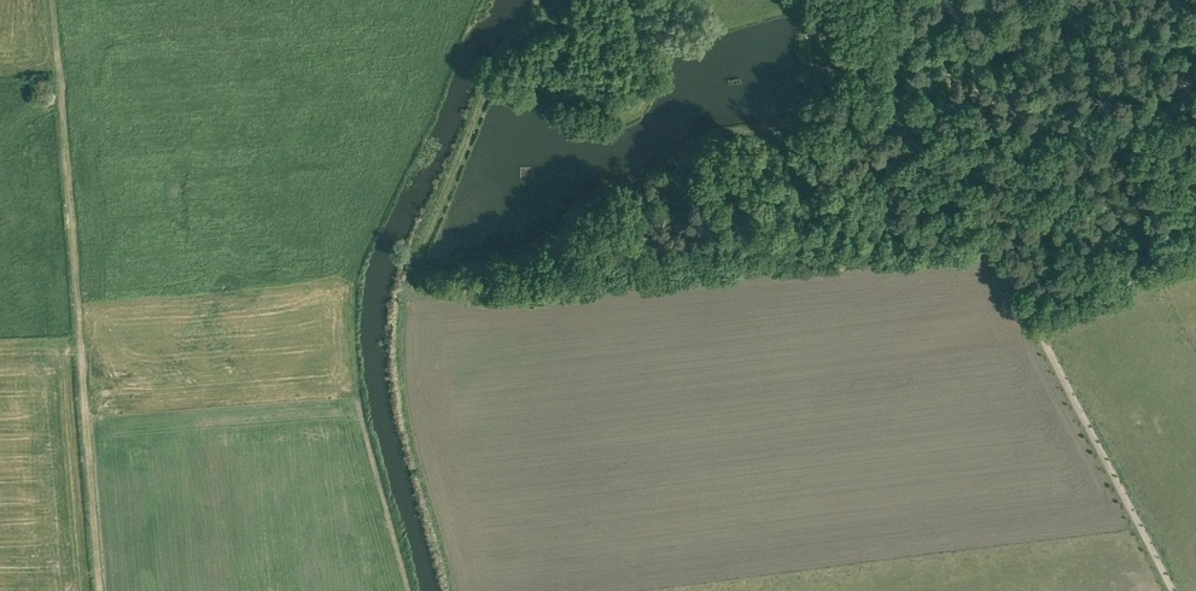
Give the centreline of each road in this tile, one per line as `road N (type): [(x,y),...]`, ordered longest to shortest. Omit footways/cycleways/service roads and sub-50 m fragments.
road 1 (track): [(848,110),(815,140),(803,164),(710,226),(656,227),(471,265),(421,262),(401,289),(396,354),(458,590)]
road 2 (track): [(935,5),(963,139),(960,225),(972,249),(996,265),(1169,590)]
road 3 (track): [(108,590),(62,0)]
road 4 (track): [(972,249),(401,289)]

